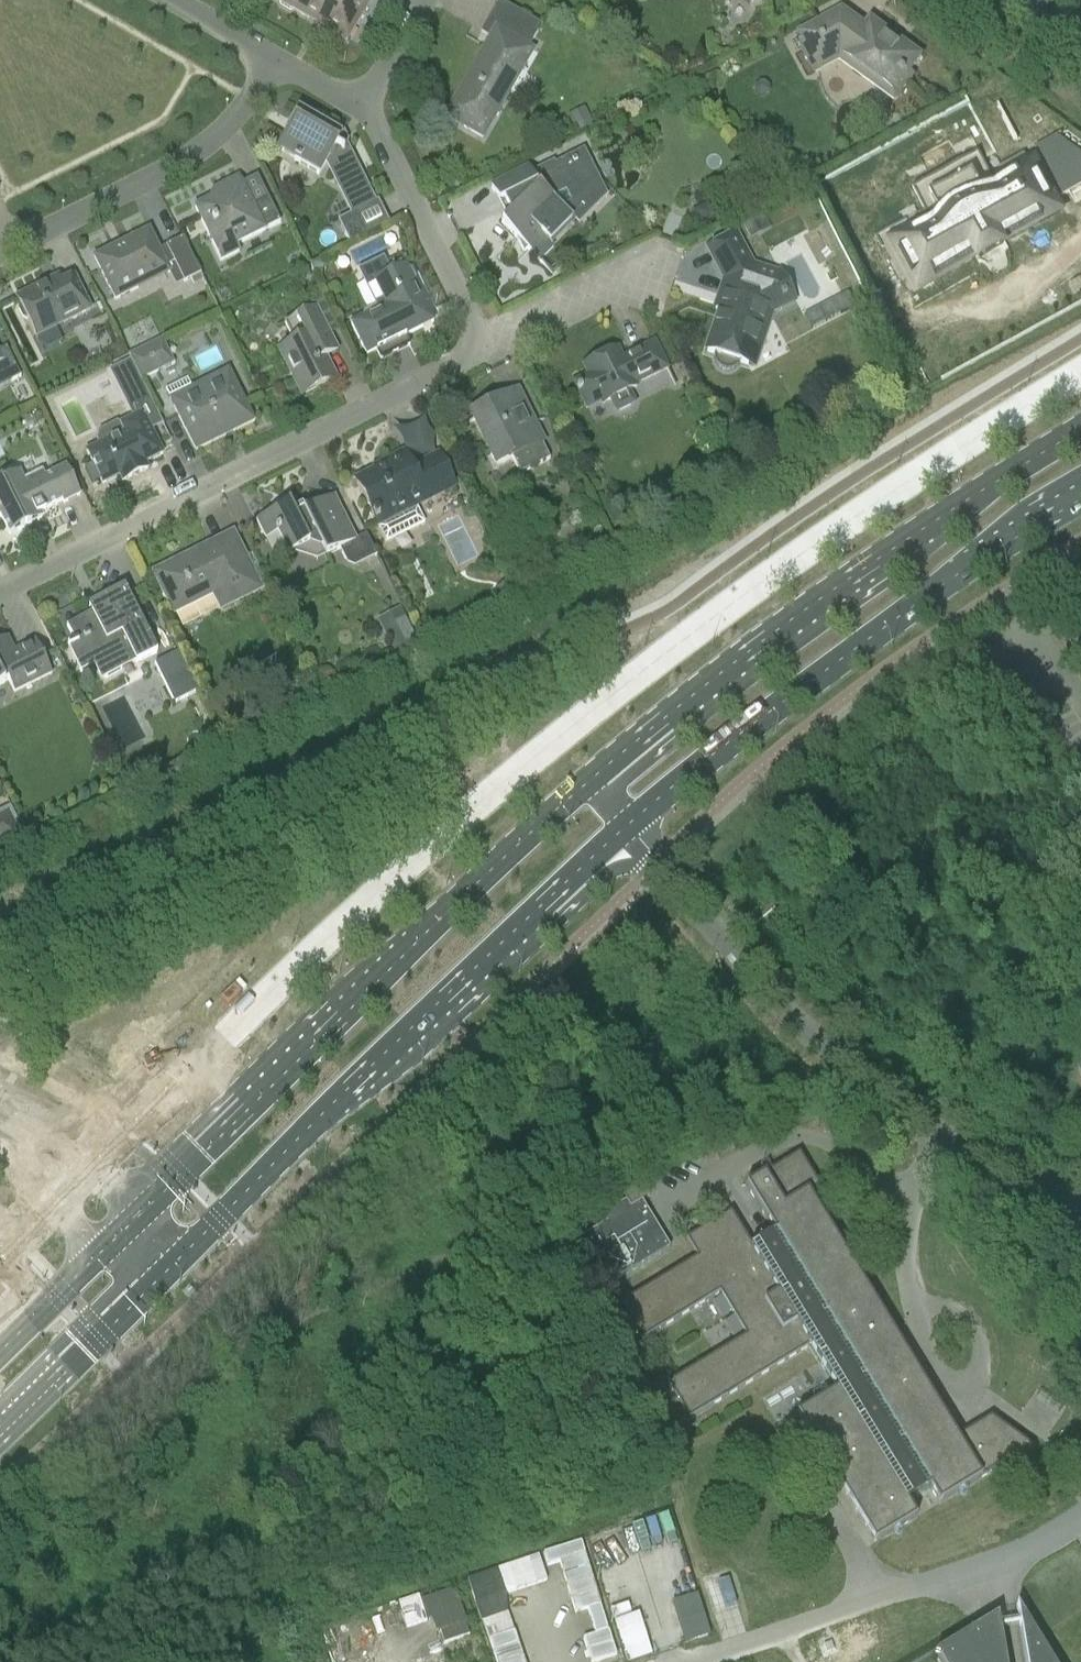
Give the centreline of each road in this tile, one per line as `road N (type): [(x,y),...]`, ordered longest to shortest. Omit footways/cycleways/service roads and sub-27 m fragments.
road 1 (secondary): [(1080,429),(811,606),(581,788),(143,1214)]
road 2 (secondary): [(166,1276),(355,1082),(619,831),(943,584),(1080,499)]
road 3 (residential): [(0,594),(473,355),(479,337)]
road 4 (residential): [(12,247),(193,158),(273,63)]
road 5 (residential): [(479,337),(361,112)]
road 6 (secondary): [(0,1439),(166,1276)]
road 7 (residential): [(479,337),(653,253)]
road 8 (tertiary): [(143,1214),(0,1109)]
road 9 (secondary): [(102,1254),(0,1351)]
road 10 (tertiary): [(0,1164),(102,1254)]
road 11 (residential): [(361,112),(427,0)]
road 12 (residential): [(273,63),(168,0)]

